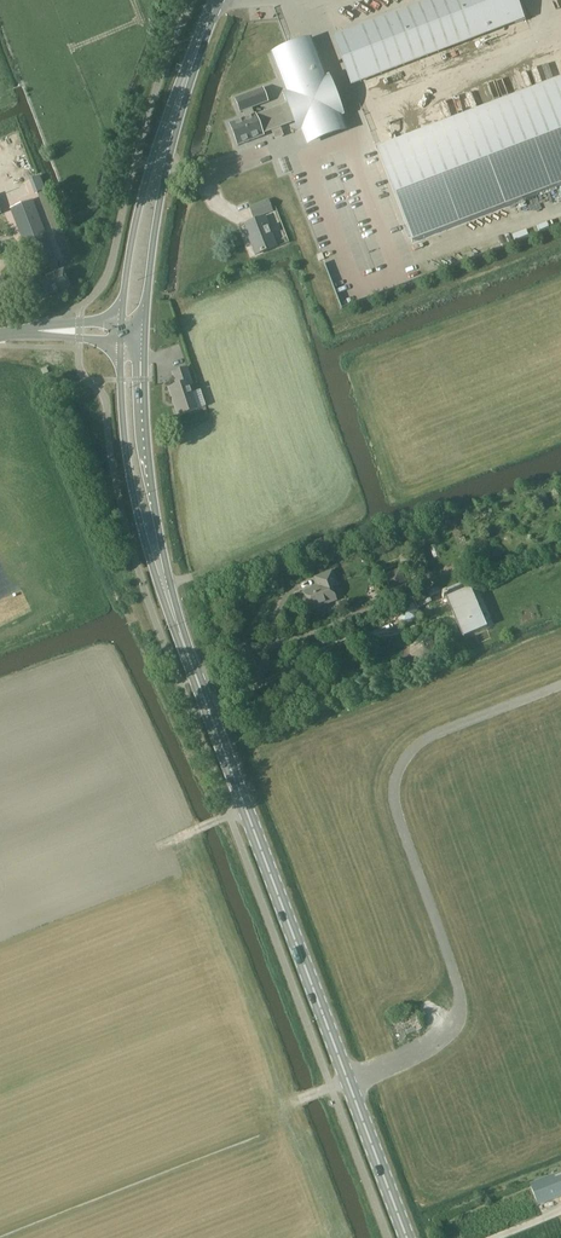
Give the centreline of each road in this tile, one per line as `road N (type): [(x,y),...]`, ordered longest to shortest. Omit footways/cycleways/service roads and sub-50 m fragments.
road 1 (primary): [(407,1237),(164,582)]
road 2 (track): [(299,1100),(427,1046),(462,1006),(394,800),(402,760),(432,732),(560,682)]
road 3 (primary): [(164,582),(148,471),(145,332)]
road 4 (primary): [(122,338),(128,468),(164,582)]
road 5 (primary): [(158,180),(217,0)]
road 6 (primary): [(145,332),(158,180)]
road 7 (primary): [(158,180),(139,208),(123,322)]

